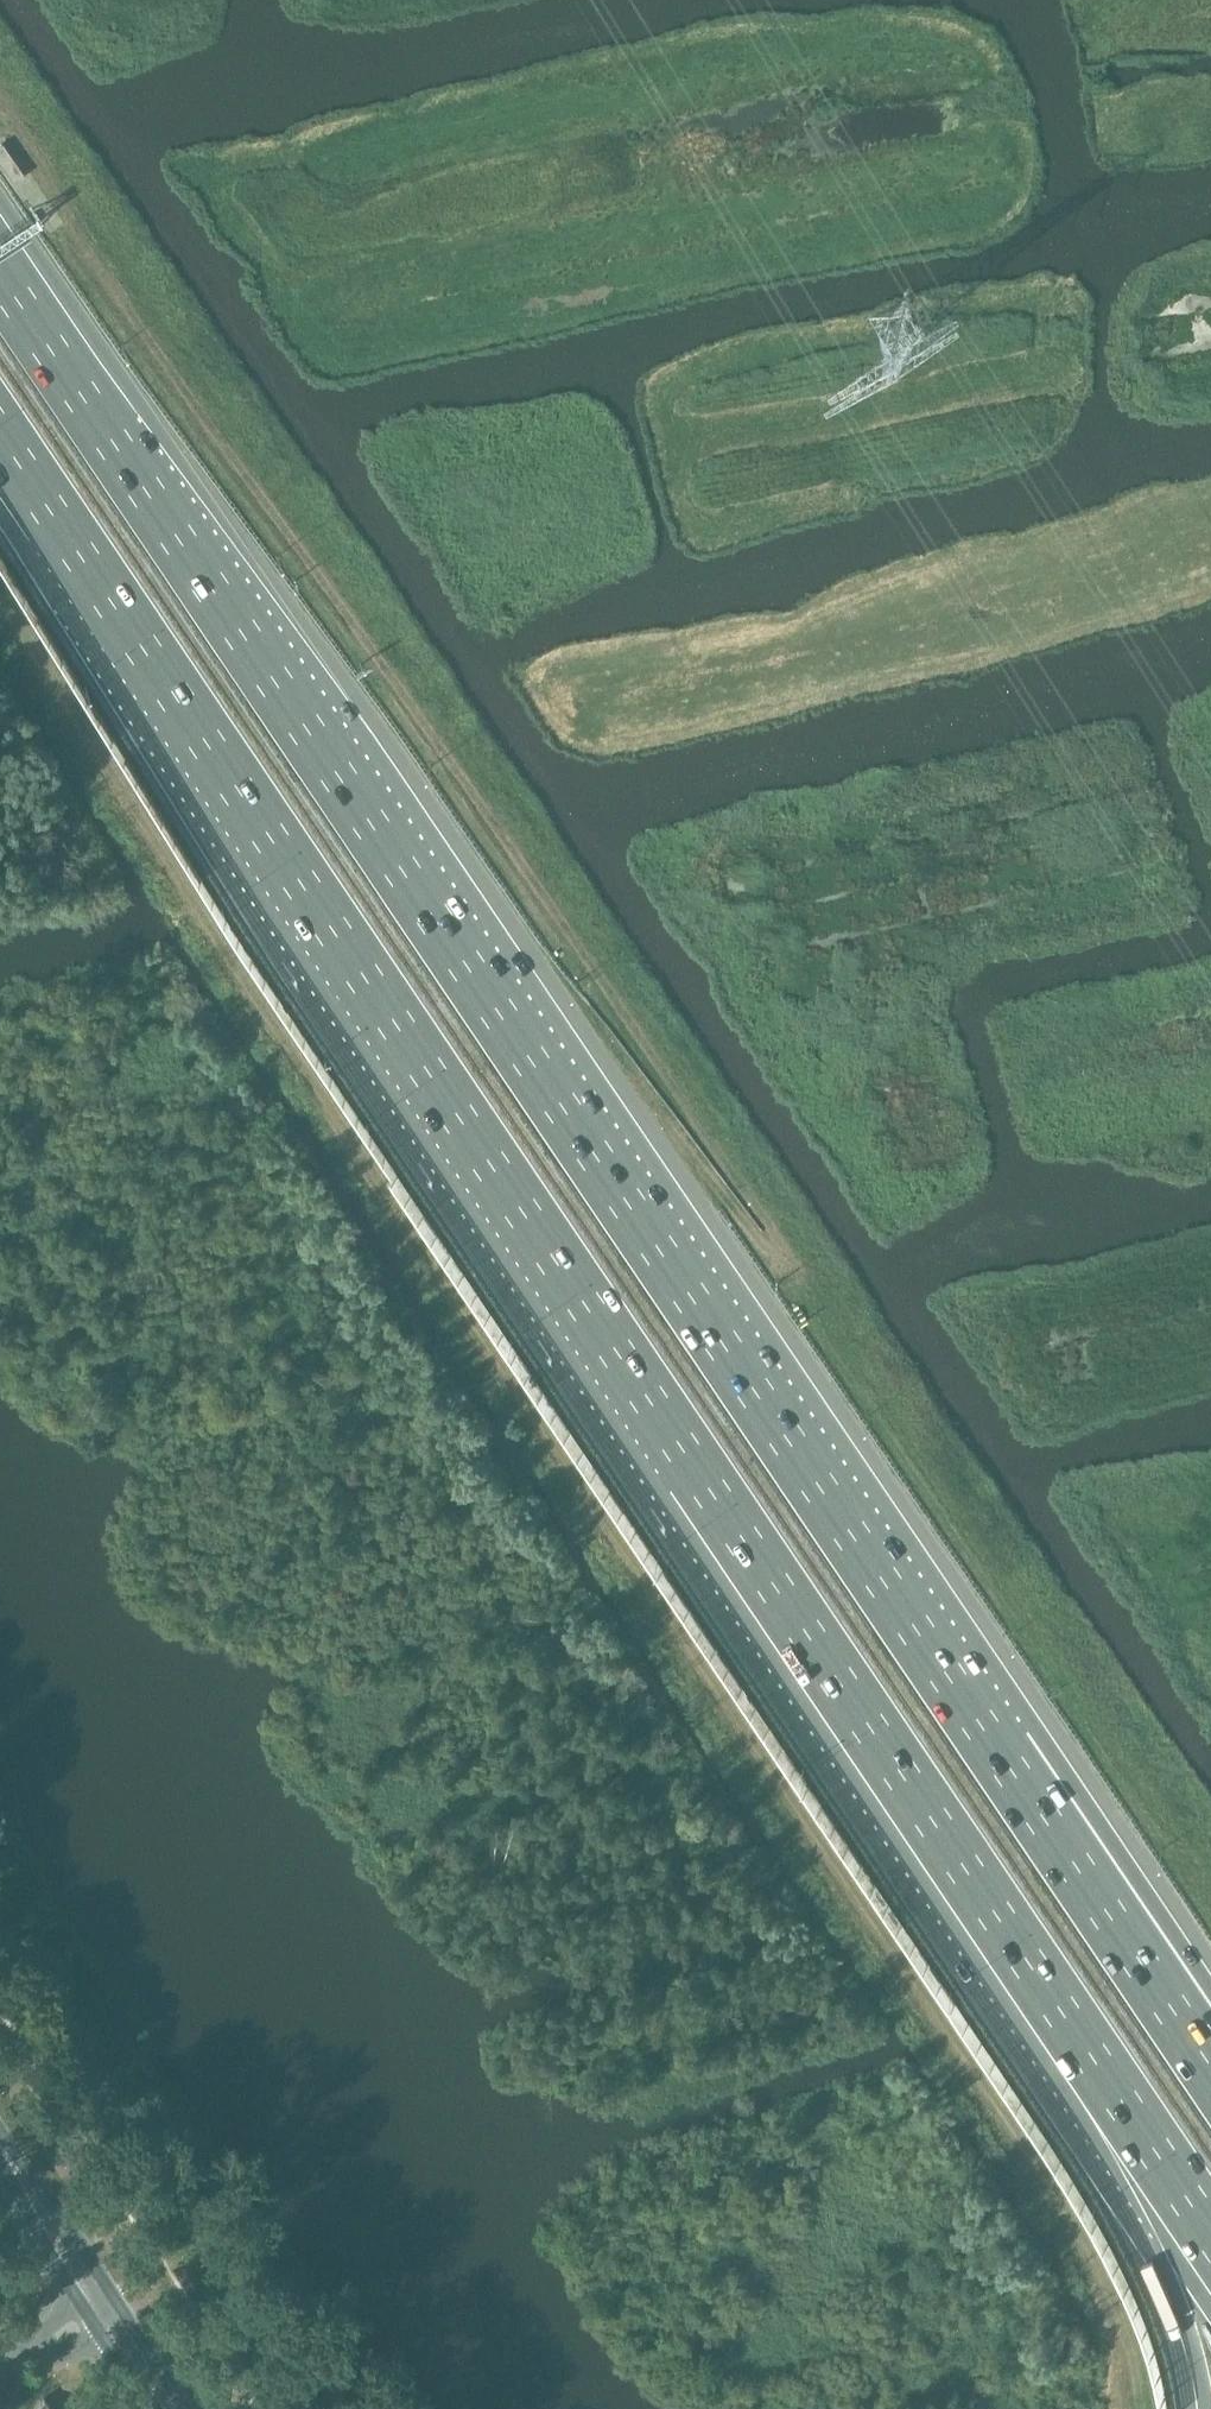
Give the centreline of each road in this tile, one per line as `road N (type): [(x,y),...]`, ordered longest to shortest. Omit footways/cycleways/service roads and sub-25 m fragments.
road 1 (motorway): [(0,435),(1172,2176)]
road 2 (motorway): [(999,1751),(0,273)]
road 3 (motorway): [(1210,2065),(999,1751)]
road 4 (motorway): [(1210,1988),(1129,1866),(999,1751)]
road 5 (motorway): [(1172,2176),(1206,2408)]
road 6 (secondary): [(125,2307),(0,2137)]
road 7 (secondary): [(0,2163),(89,2325)]
road 8 (secondary): [(188,2408),(125,2307)]

